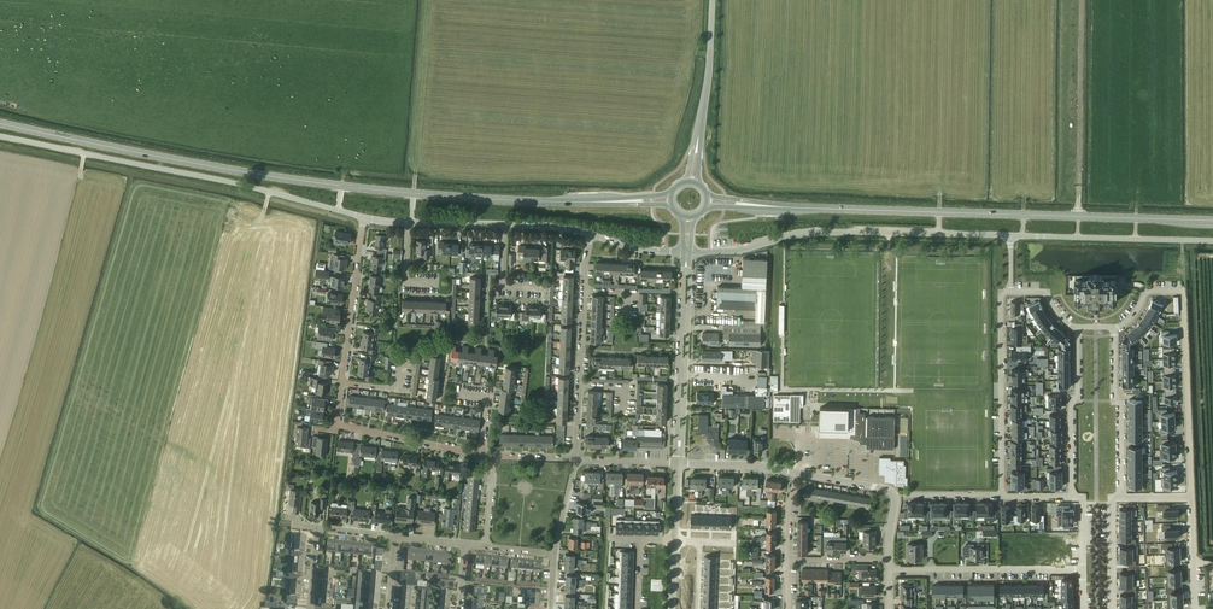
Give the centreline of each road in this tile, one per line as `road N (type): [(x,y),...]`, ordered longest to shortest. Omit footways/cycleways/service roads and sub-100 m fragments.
road 1 (secondary): [(579,202),(304,181),(0,123)]
road 2 (secondary): [(1212,221),(788,209)]
road 3 (unclassified): [(364,218),(247,185),(0,137)]
road 4 (unclassified): [(687,252),(740,251),(823,233),(1011,236)]
road 5 (residential): [(494,457),(575,453),(592,235)]
road 6 (residential): [(1114,328),(1136,313),(1144,292),(1182,291),(1191,496)]
road 7 (track): [(1078,238),(1082,0)]
road 8 (unclassified): [(592,235),(541,224),(364,218)]
road 9 (residential): [(1002,494),(1001,292),(1011,292)]
road 10 (residential): [(341,425),(364,218)]
road 11 (unclassified): [(1011,236),(1212,241)]
road 12 (unclassified): [(680,454),(687,259)]
road 13 (unclassified): [(687,259),(680,454)]
road 14 (residential): [(1082,570),(888,570)]
road 15 (residential): [(1116,497),(1114,328)]
road 16 (residential): [(1078,328),(1072,496)]
road 17 (residential): [(888,558),(891,492),(796,473)]
road 18 (residential): [(494,457),(341,425)]
road 19 (track): [(889,247),(888,391)]
road 20 (unclassified): [(698,137),(713,0)]

